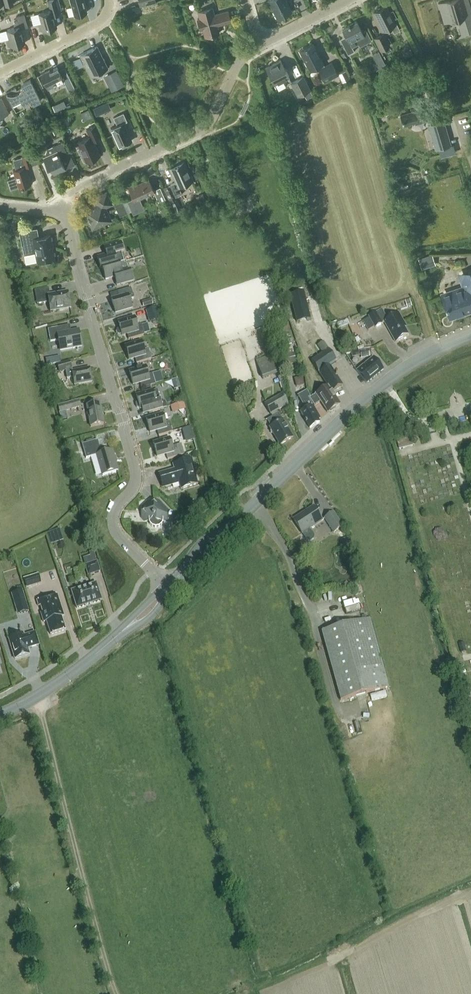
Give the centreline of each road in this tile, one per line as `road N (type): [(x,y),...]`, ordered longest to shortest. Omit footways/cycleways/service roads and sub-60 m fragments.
road 1 (residential): [(65,206),(134,465),(114,528),(152,571)]
road 2 (secondary): [(232,525),(384,382),(470,336)]
road 3 (residential): [(65,206),(83,183),(205,125),(237,64),(258,45)]
road 4 (secondary): [(0,715),(116,636)]
road 5 (residential): [(0,73),(98,24),(109,0)]

